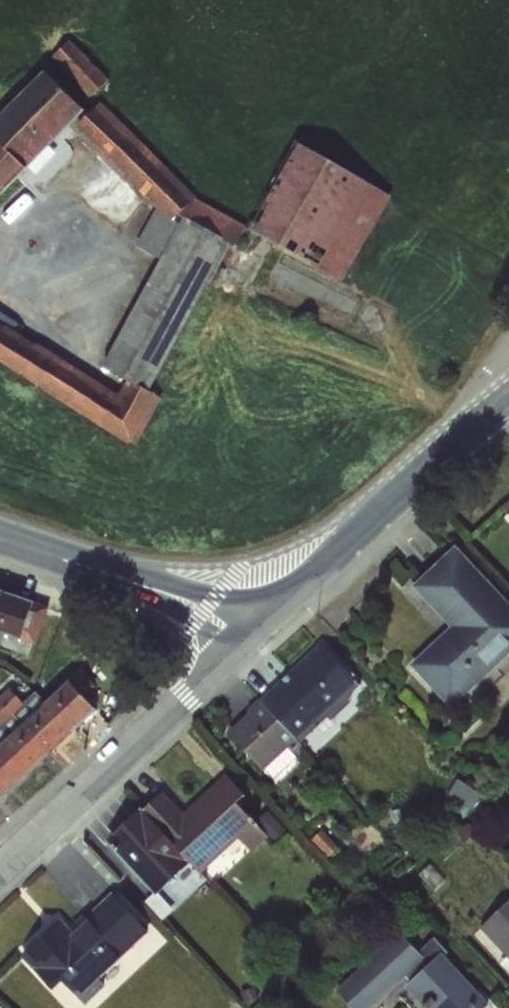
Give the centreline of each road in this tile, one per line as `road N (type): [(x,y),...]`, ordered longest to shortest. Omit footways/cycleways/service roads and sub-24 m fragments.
road 1 (residential): [(255,629),(0,870)]
road 2 (residential): [(508,400),(454,440),(255,629)]
road 3 (residential): [(0,537),(255,629)]

